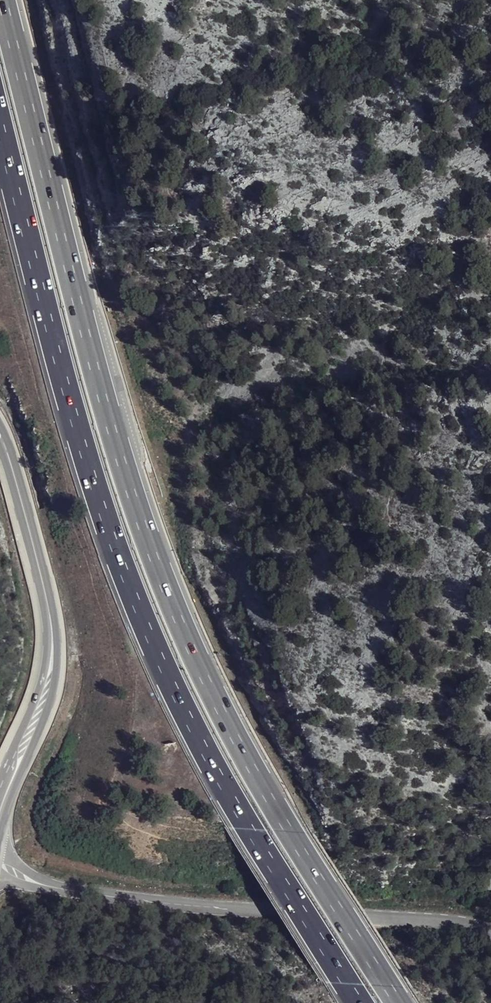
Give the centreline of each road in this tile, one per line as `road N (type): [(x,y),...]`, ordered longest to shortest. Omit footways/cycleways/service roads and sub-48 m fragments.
road 1 (motorway): [(398,1002),(237,741),(167,590),(65,251),(9,0)]
road 2 (motorway): [(0,117),(80,439),(136,603),(210,757),(356,1002)]
road 3 (tertiary): [(0,854),(46,882),(124,897),(433,913),(490,928)]
road 4 (secondary): [(0,810),(30,742),(51,637),(25,496),(0,430)]

